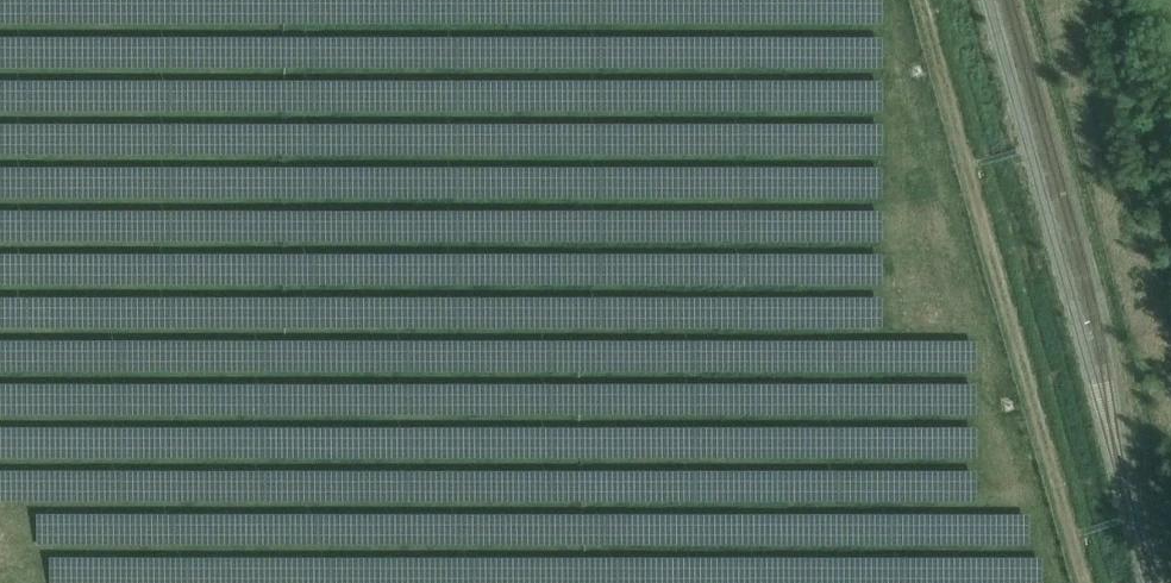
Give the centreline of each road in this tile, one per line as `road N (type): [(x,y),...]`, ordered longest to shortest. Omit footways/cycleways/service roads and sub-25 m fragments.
road 1 (track): [(925,0),(1087,582)]

